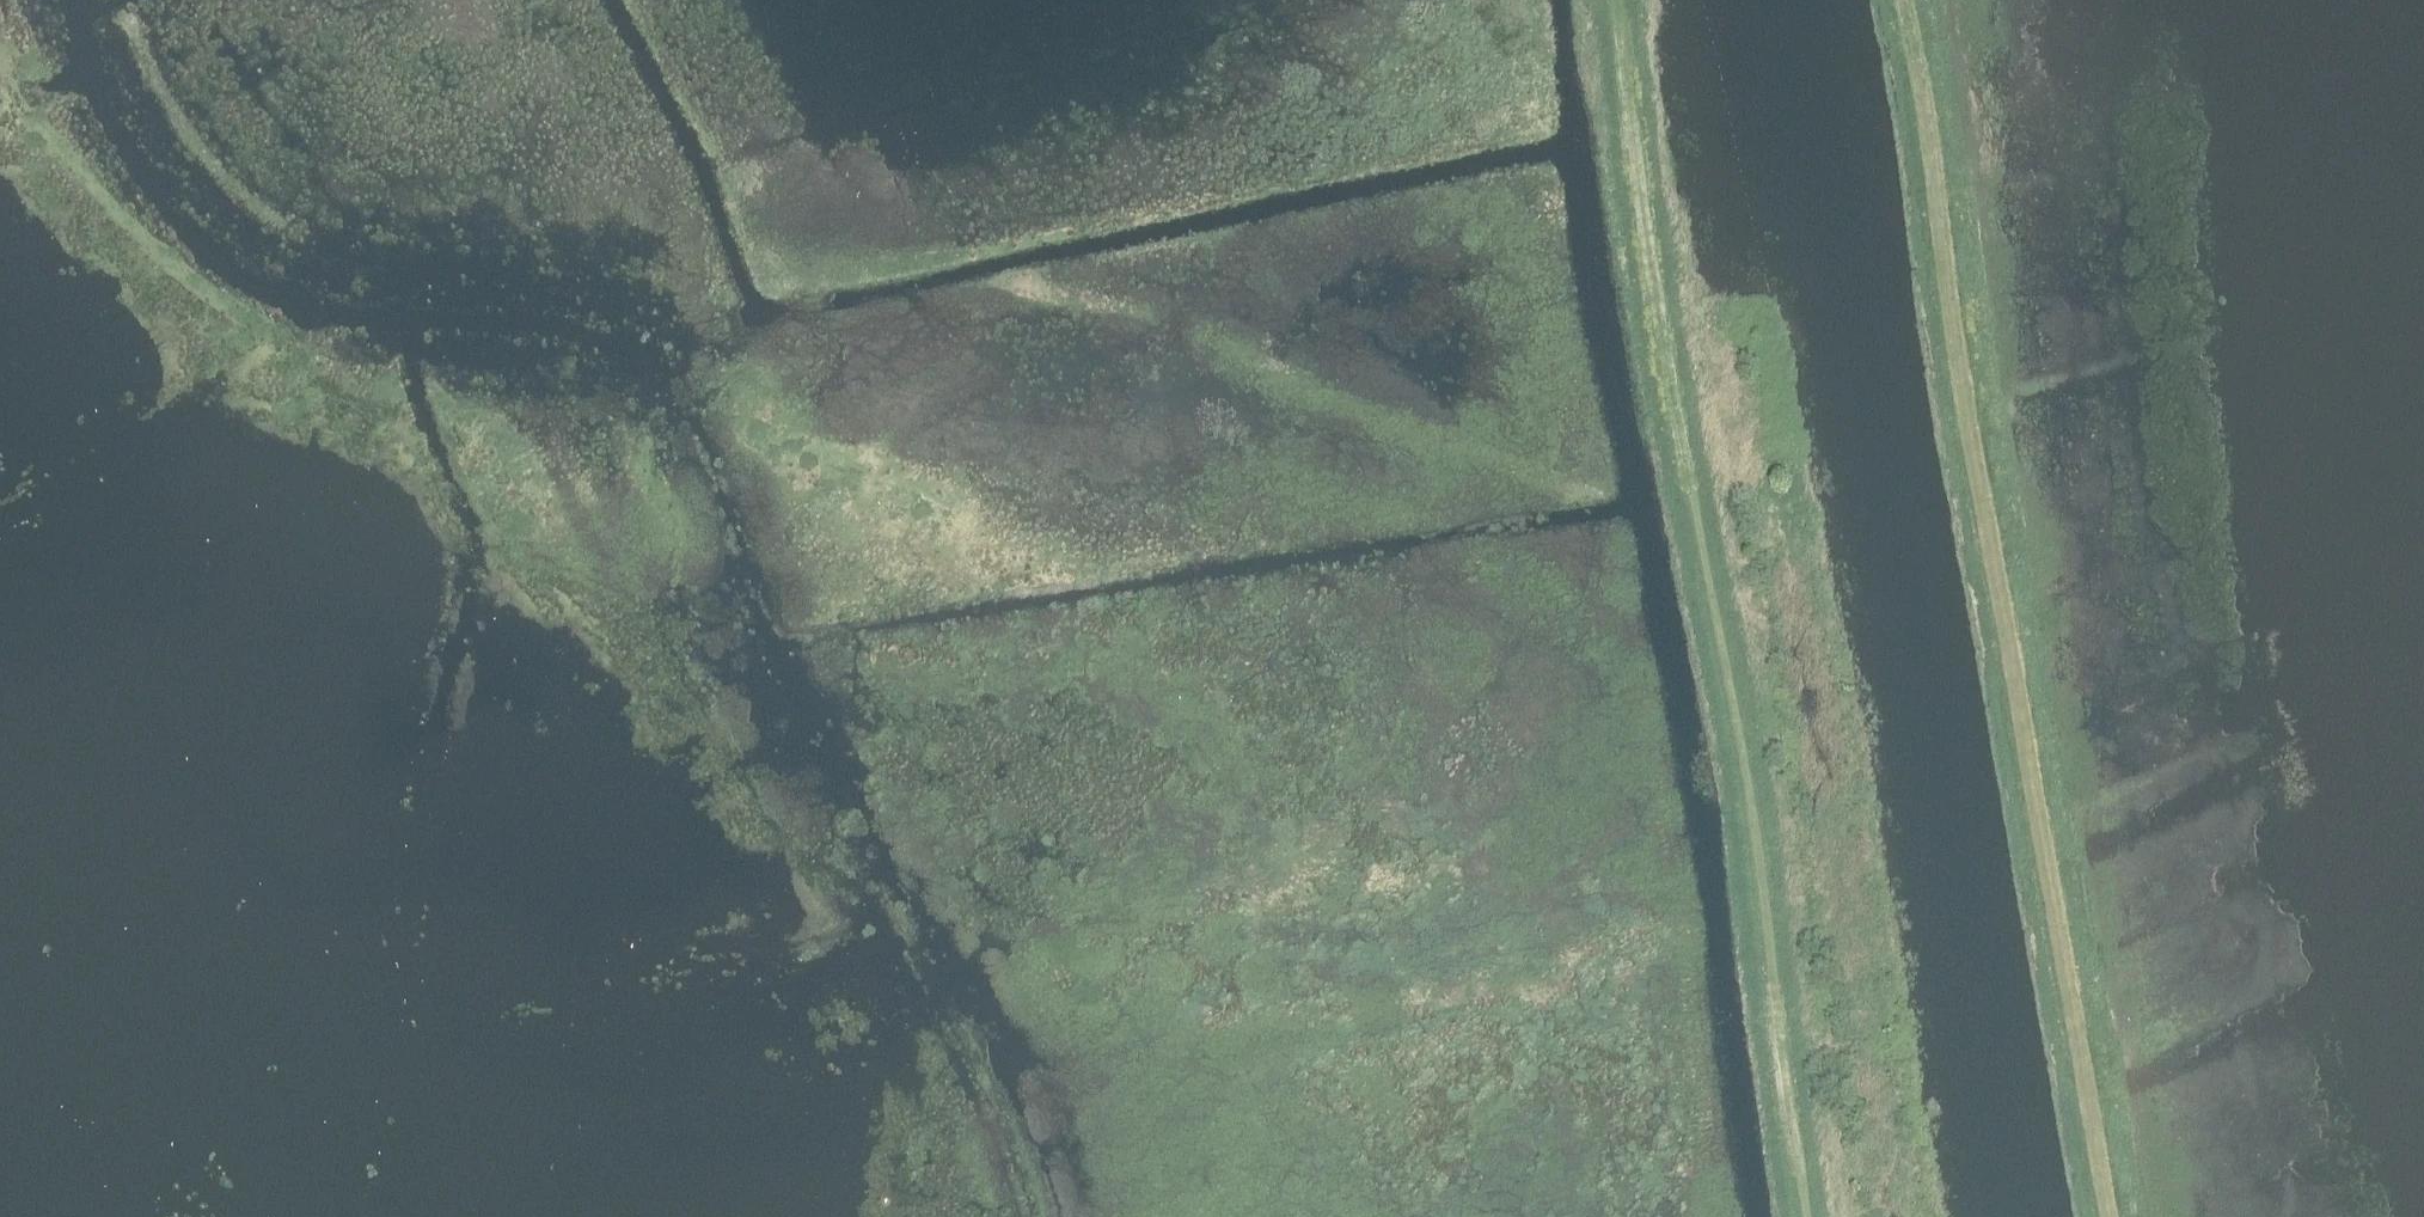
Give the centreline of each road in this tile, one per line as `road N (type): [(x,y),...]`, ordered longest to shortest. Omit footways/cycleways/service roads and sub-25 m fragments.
road 1 (track): [(2107,1216),(1902,0)]

